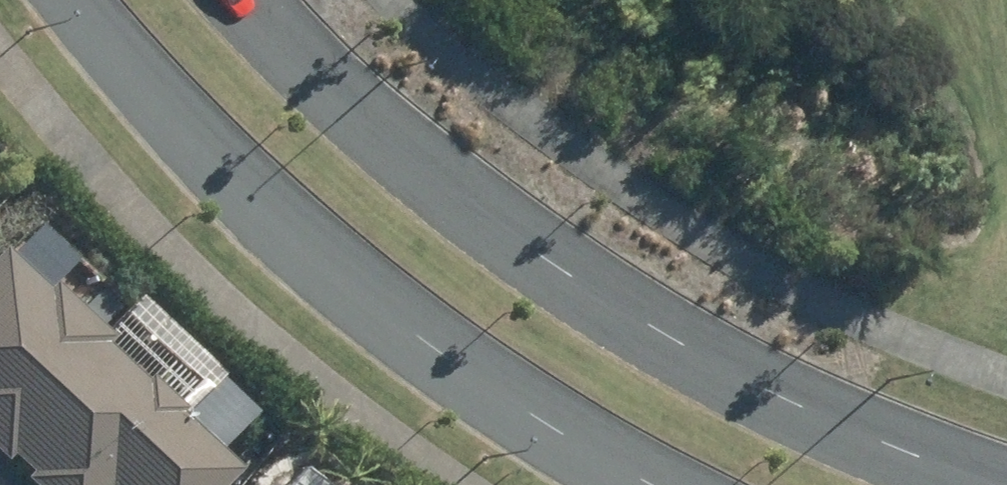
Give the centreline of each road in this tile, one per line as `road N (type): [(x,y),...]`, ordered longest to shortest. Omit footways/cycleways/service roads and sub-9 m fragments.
road 1 (secondary): [(240,0),(380,155),(565,281),(715,370),(978,484)]
road 2 (secondary): [(671,484),(499,386),(146,63),(93,0)]

